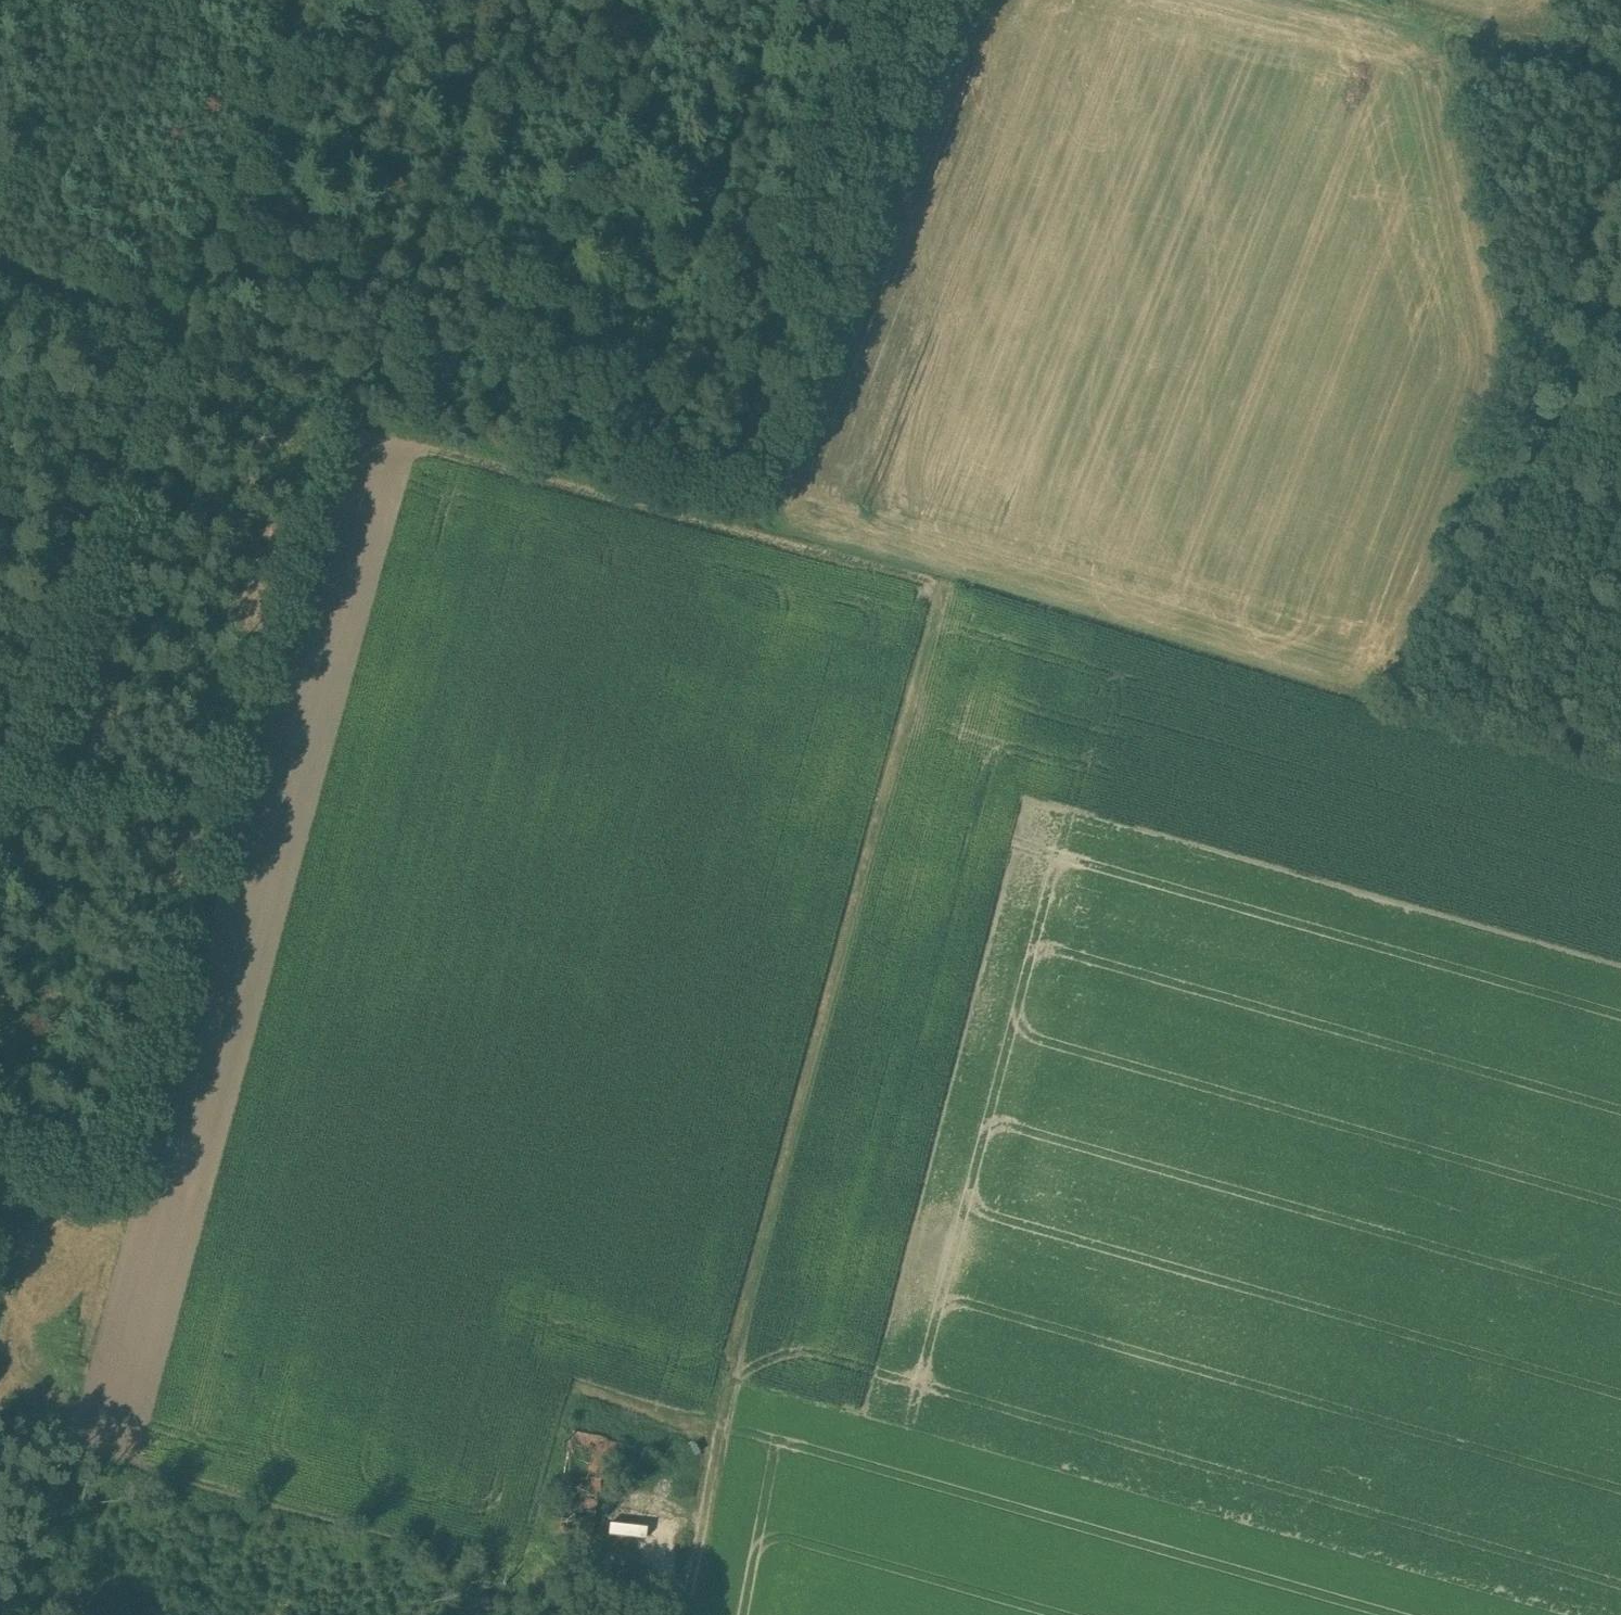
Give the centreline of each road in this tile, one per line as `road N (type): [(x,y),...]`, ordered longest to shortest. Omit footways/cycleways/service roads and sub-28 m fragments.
road 1 (track): [(1350,0),(1592,67)]

